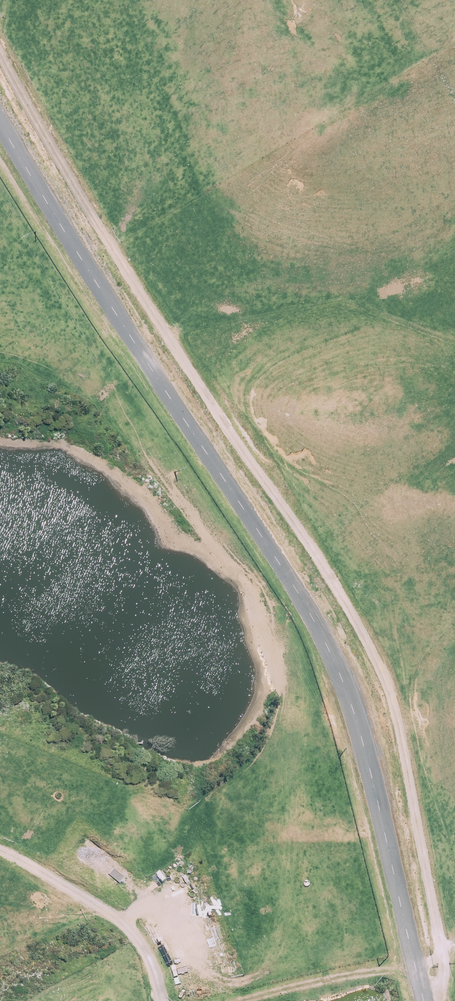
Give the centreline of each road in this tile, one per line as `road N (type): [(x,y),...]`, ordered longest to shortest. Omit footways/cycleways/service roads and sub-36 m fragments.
road 1 (track): [(0,53),(119,261),(378,663),(402,740),(443,953),(442,983),(422,993)]
road 2 (unclassified): [(423,1000),(359,730),(322,636),(0,125)]
road 3 (track): [(0,849),(125,924),(147,952),(163,1000)]
road 4 (track): [(241,1000),(416,969)]

